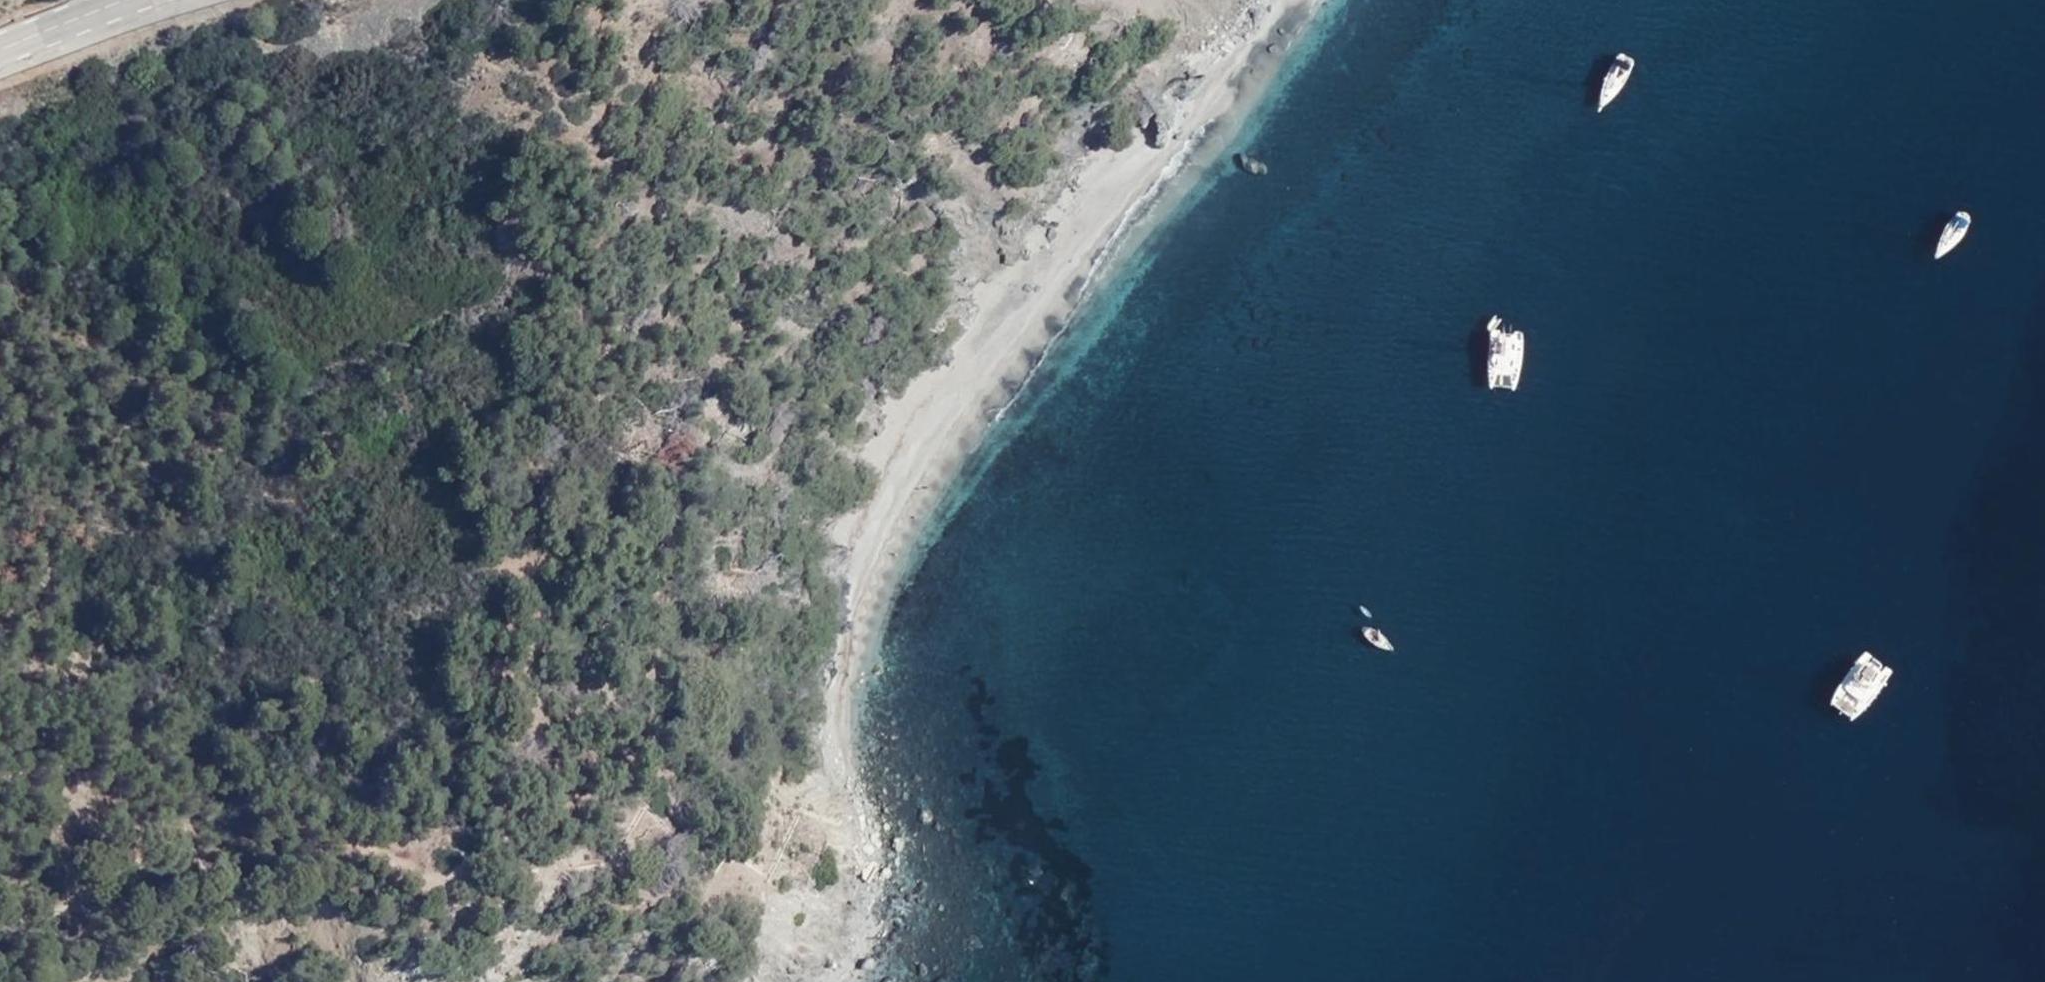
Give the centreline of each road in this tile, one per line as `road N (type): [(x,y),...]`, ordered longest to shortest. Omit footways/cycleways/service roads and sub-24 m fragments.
road 1 (tertiary): [(0,58),(162,0)]

